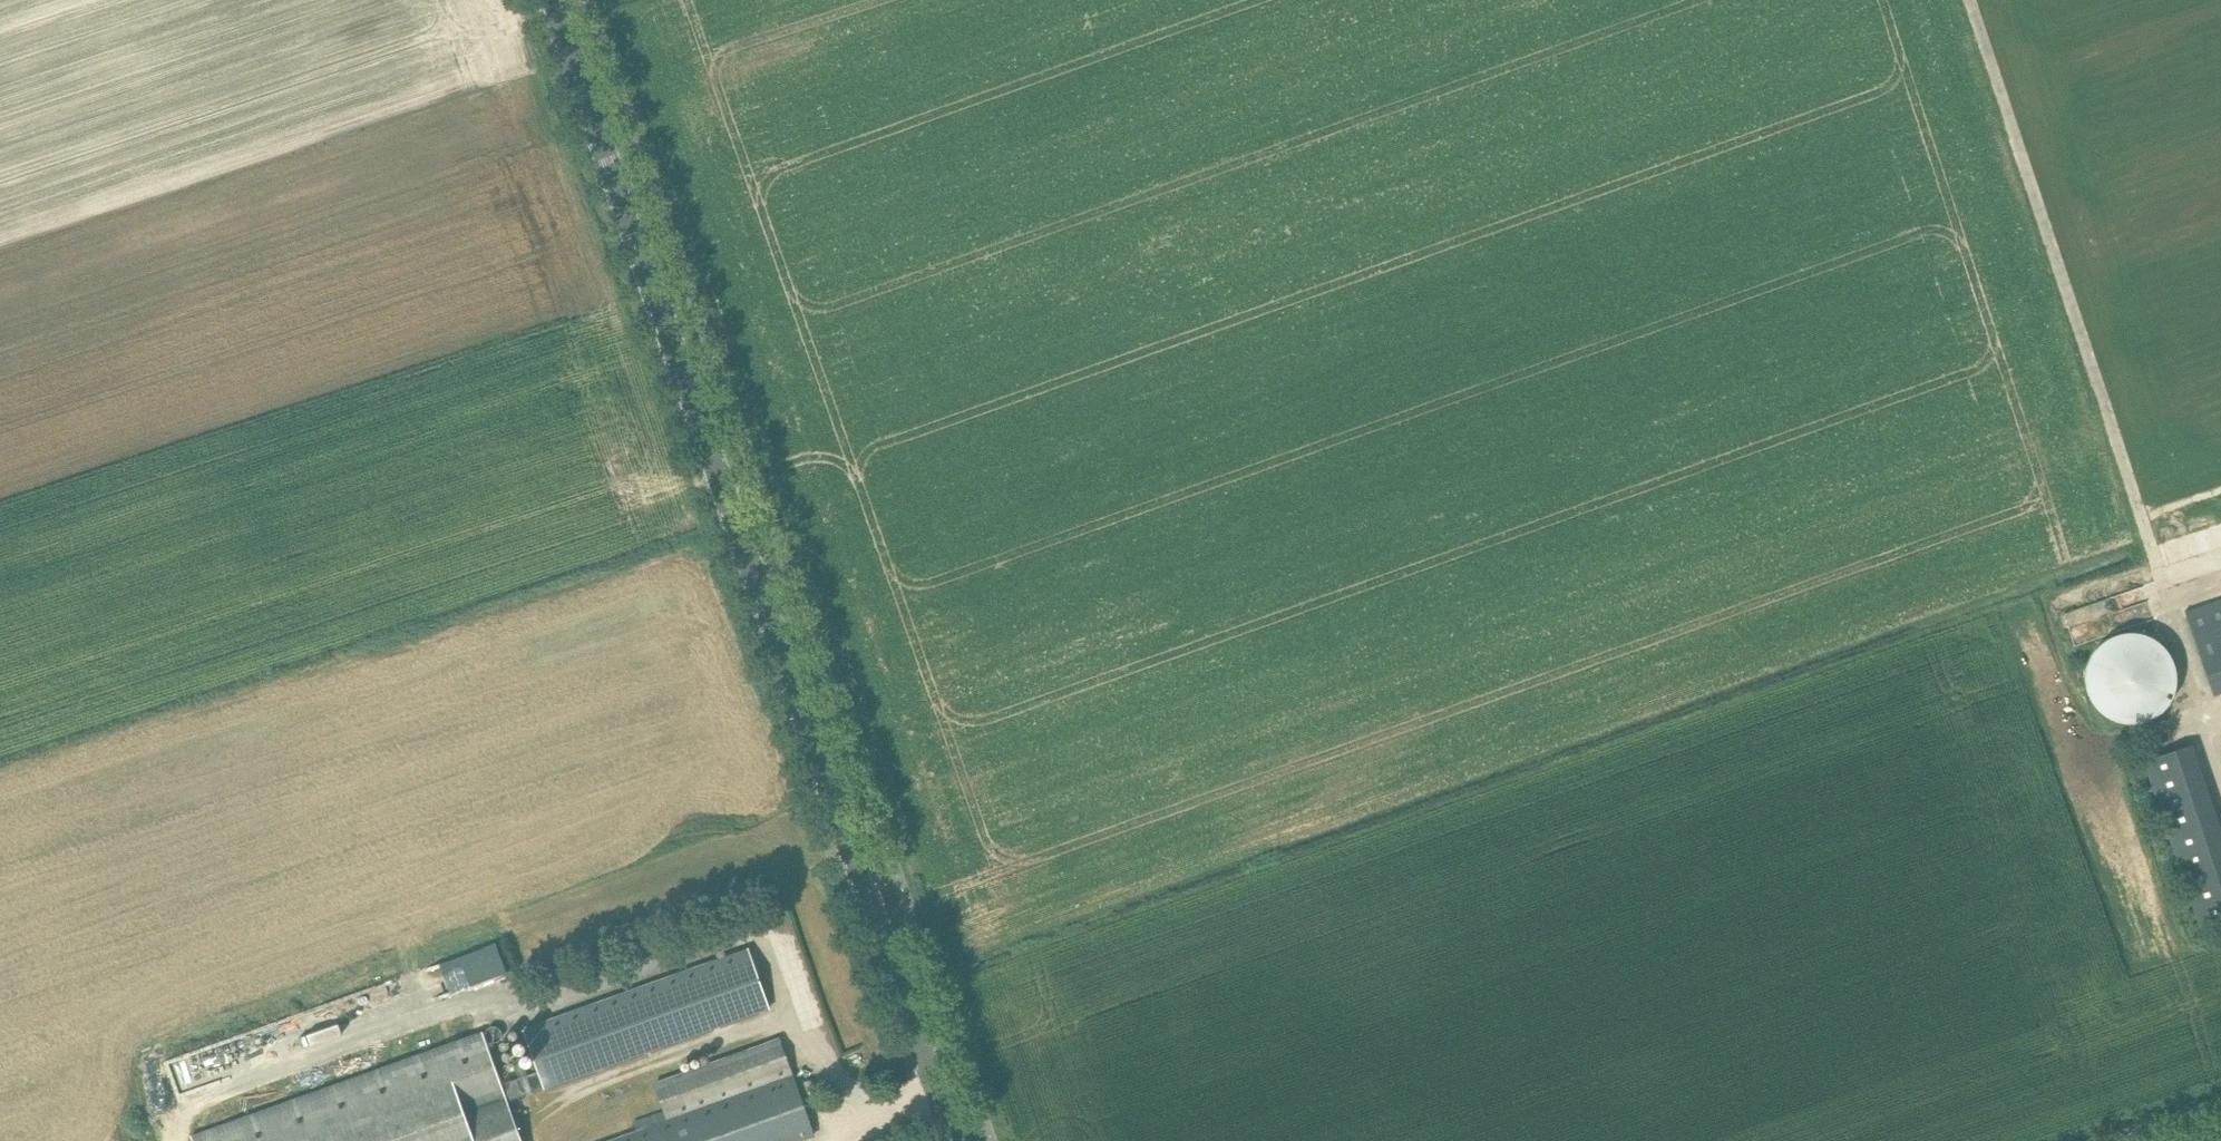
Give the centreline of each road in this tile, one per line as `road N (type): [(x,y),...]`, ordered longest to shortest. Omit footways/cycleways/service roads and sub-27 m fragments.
road 1 (tertiary): [(552,0),(954,1140)]

